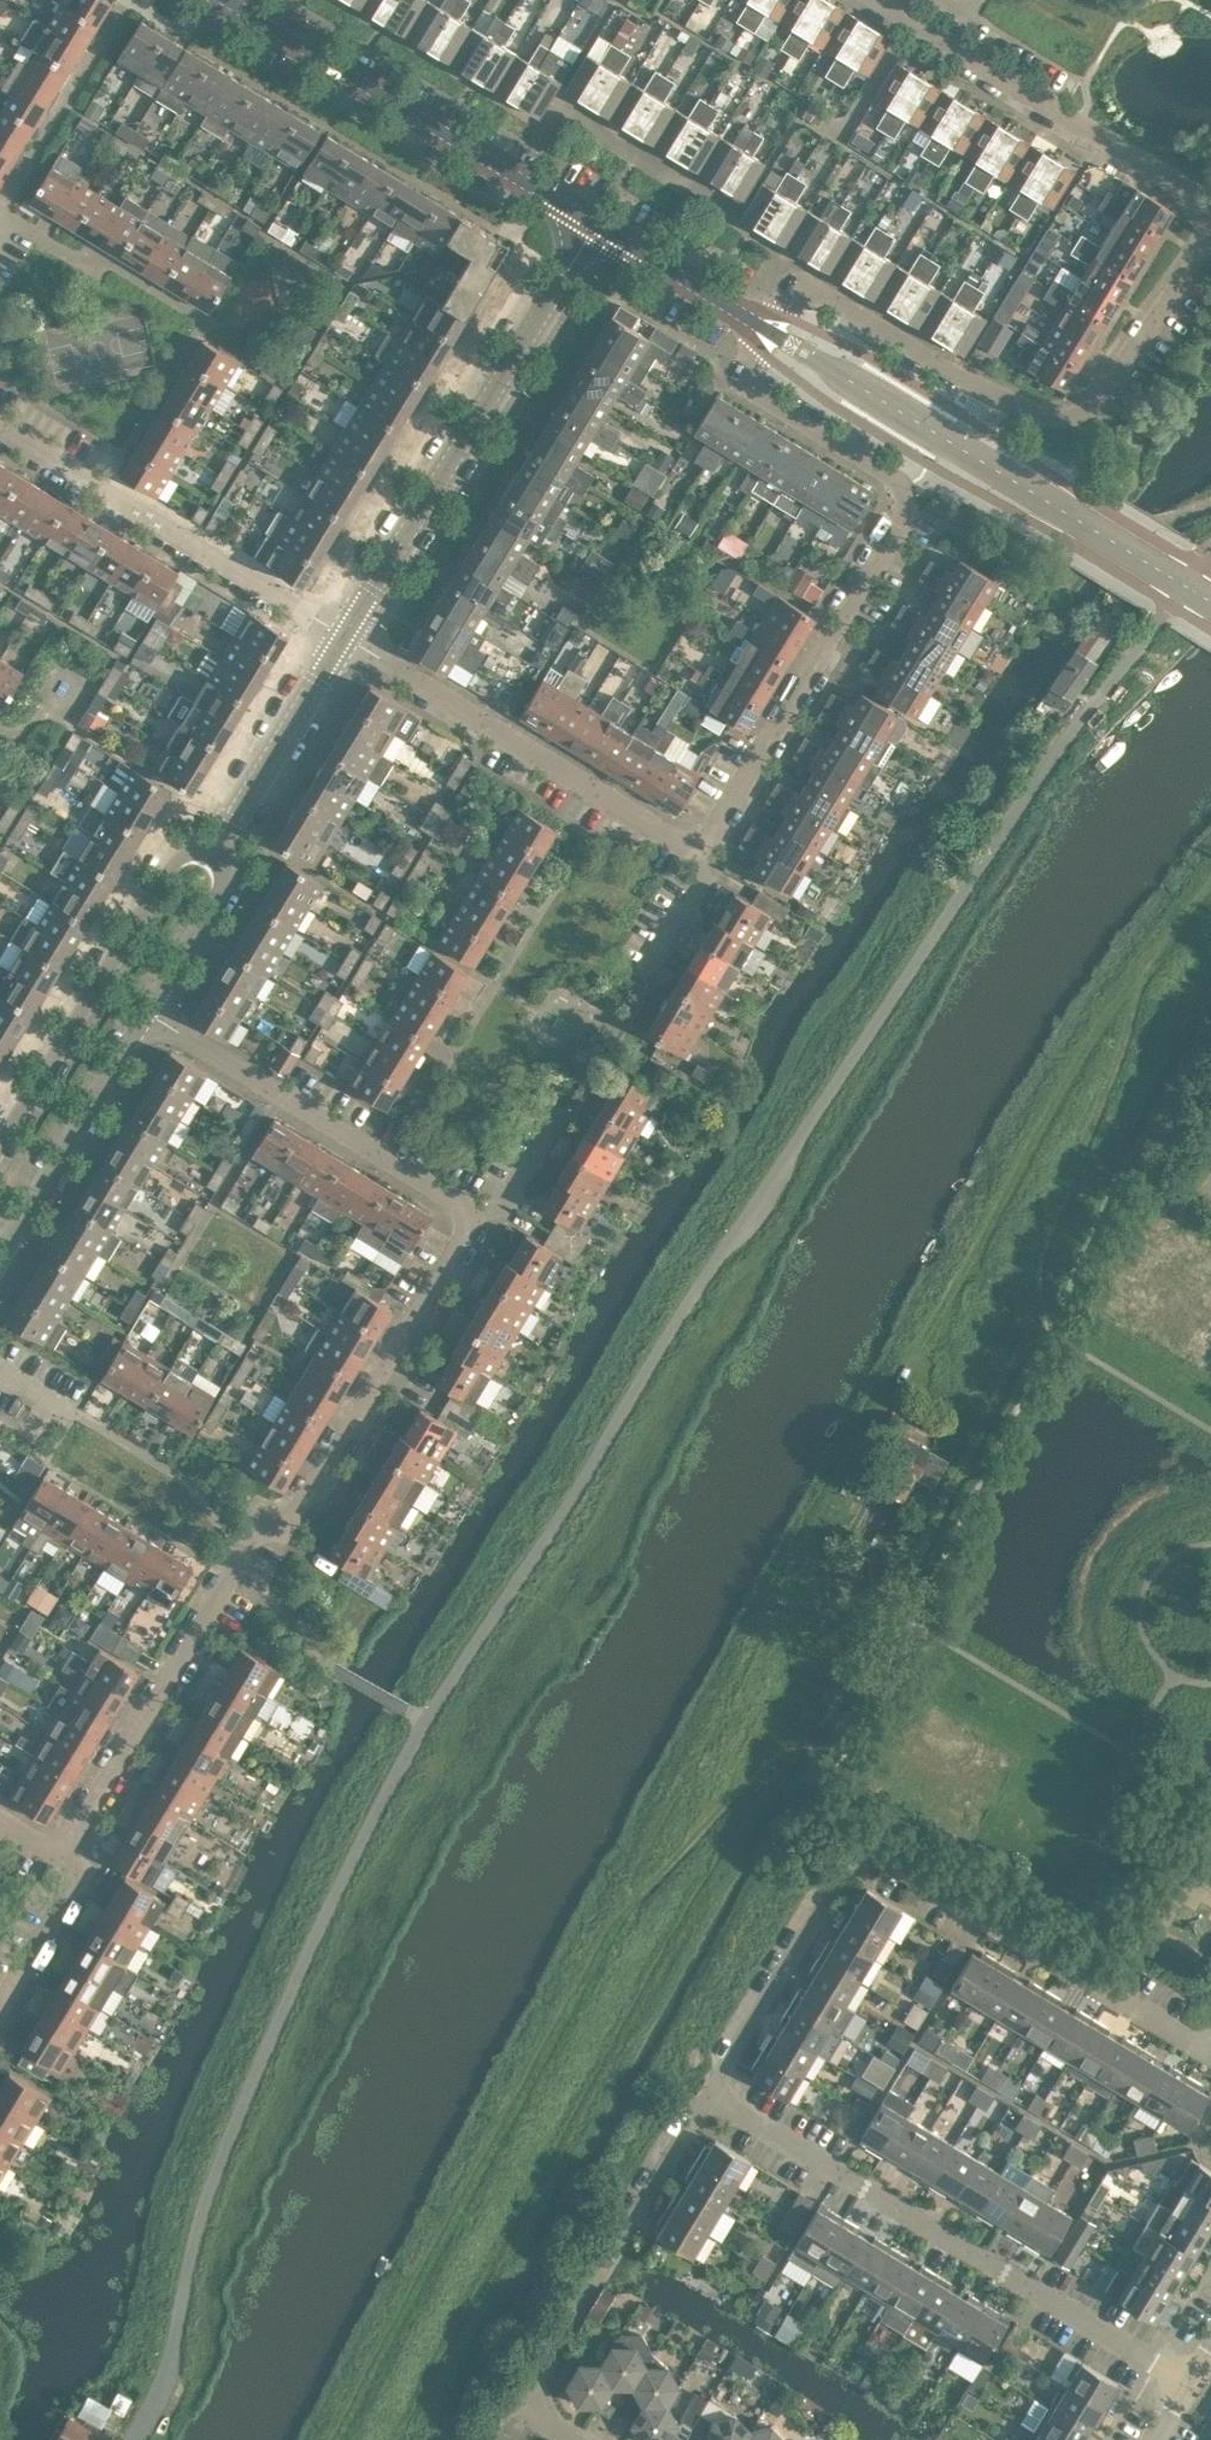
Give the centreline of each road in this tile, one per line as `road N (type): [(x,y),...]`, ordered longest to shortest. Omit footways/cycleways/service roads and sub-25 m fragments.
road 1 (unclassified): [(136,2439),(159,2386),(218,2169),(307,1951),(425,1722),(708,1269),(1025,796),(1171,606)]
road 2 (residential): [(1210,233),(1091,404),(1072,415),(1052,417),(992,395),(811,289),(775,312),(742,389),(902,489),(910,511),(701,851)]
road 3 (residential): [(471,1221),(294,1514),(247,1543),(63,1853)]
road 4 (residential): [(1210,2056),(862,1843),(711,2093)]
road 5 (residential): [(1190,2379),(711,2093)]
road 6 (track): [(1057,1338),(1040,1301),(1042,1264),(1164,958),(1210,897)]
road 7 (tertiary): [(344,635),(595,223)]
road 8 (track): [(1164,958),(1080,1068),(919,1371)]
road 9 (residential): [(580,2439),(521,2404),(711,2093)]
road 10 (tertiary): [(595,223),(233,0)]
road 11 (residential): [(701,851),(344,635)]
road 12 (tertiary): [(233,817),(174,861),(0,1146)]
road 13 (residential): [(344,635),(0,423)]
road 14 (residential): [(878,0),(1193,192),(1210,215)]
road 15 (residential): [(147,1014),(454,1199),(471,1221)]
road 16 (tertiary): [(0,1260),(147,1014)]
road 17 (tertiary): [(147,1014),(222,891),(233,817)]
road 18 (tertiary): [(233,817),(344,635)]
road 19 (residential): [(63,1853),(75,1868),(0,2013)]
road 20 (residential): [(471,1221),(503,1206),(557,1120)]
road 21 (residential): [(595,223),(706,292)]
road 22 (residential): [(701,851),(703,871),(649,966)]

